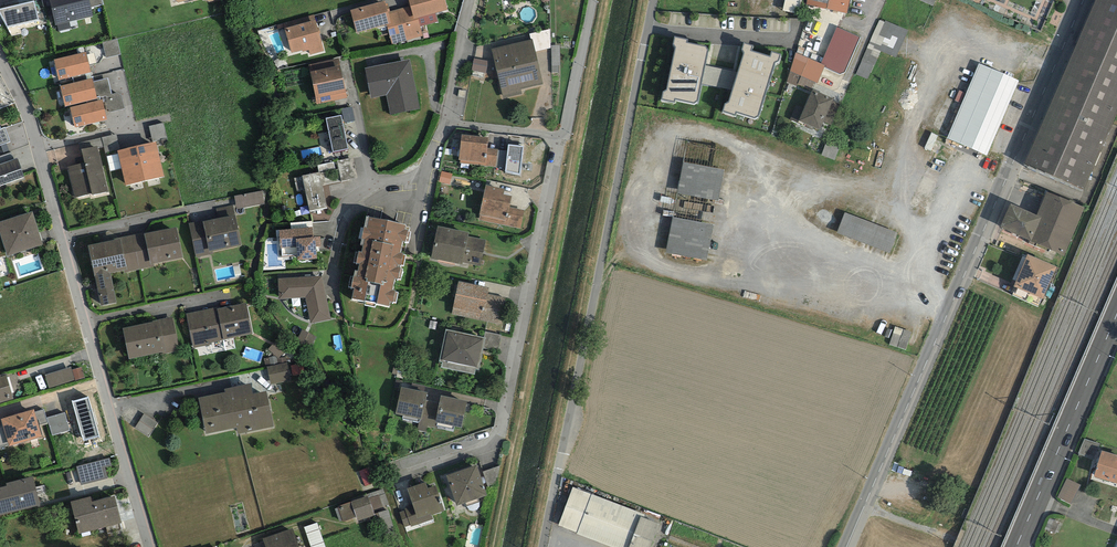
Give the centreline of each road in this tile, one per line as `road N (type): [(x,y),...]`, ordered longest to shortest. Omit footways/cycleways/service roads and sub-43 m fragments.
road 1 (unclassified): [(655,0),(543,546)]
road 2 (residential): [(863,508),(1083,0)]
road 3 (residential): [(0,64),(29,123),(151,546)]
road 4 (residential): [(557,142),(502,436),(398,474)]
road 5 (primary): [(1016,546),(1116,315)]
road 6 (residential): [(445,125),(429,198),(358,206),(341,226),(333,292)]
road 7 (residential): [(595,0),(557,142)]
road 8 (residential): [(445,125),(471,0)]

